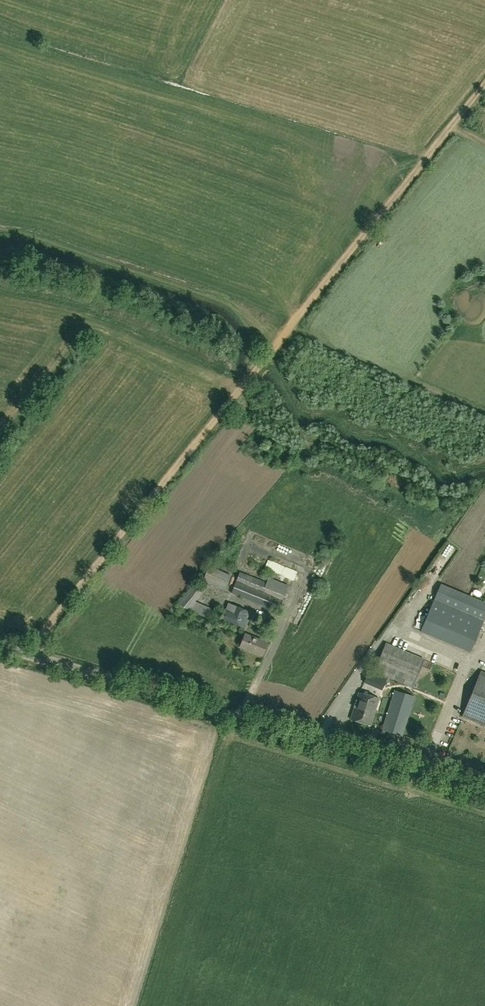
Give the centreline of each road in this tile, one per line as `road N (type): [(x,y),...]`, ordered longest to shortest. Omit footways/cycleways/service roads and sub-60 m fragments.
road 1 (unclassified): [(484,793),(0,646)]
road 2 (track): [(27,654),(285,333)]
road 3 (track): [(285,333),(484,86)]

